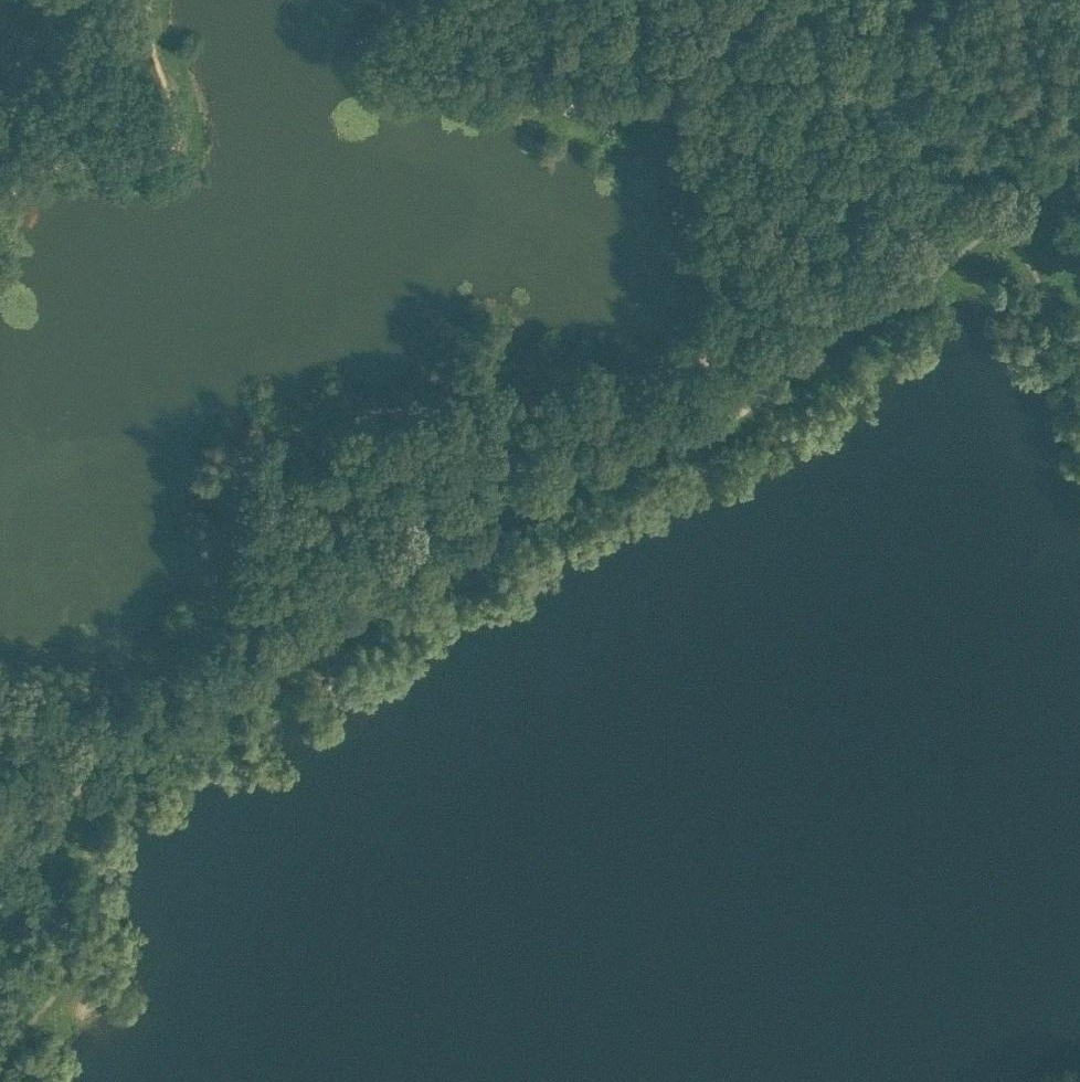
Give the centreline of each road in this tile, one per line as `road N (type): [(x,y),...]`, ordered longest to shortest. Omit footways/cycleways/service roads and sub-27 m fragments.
road 1 (unclassified): [(0,121),(61,0)]

